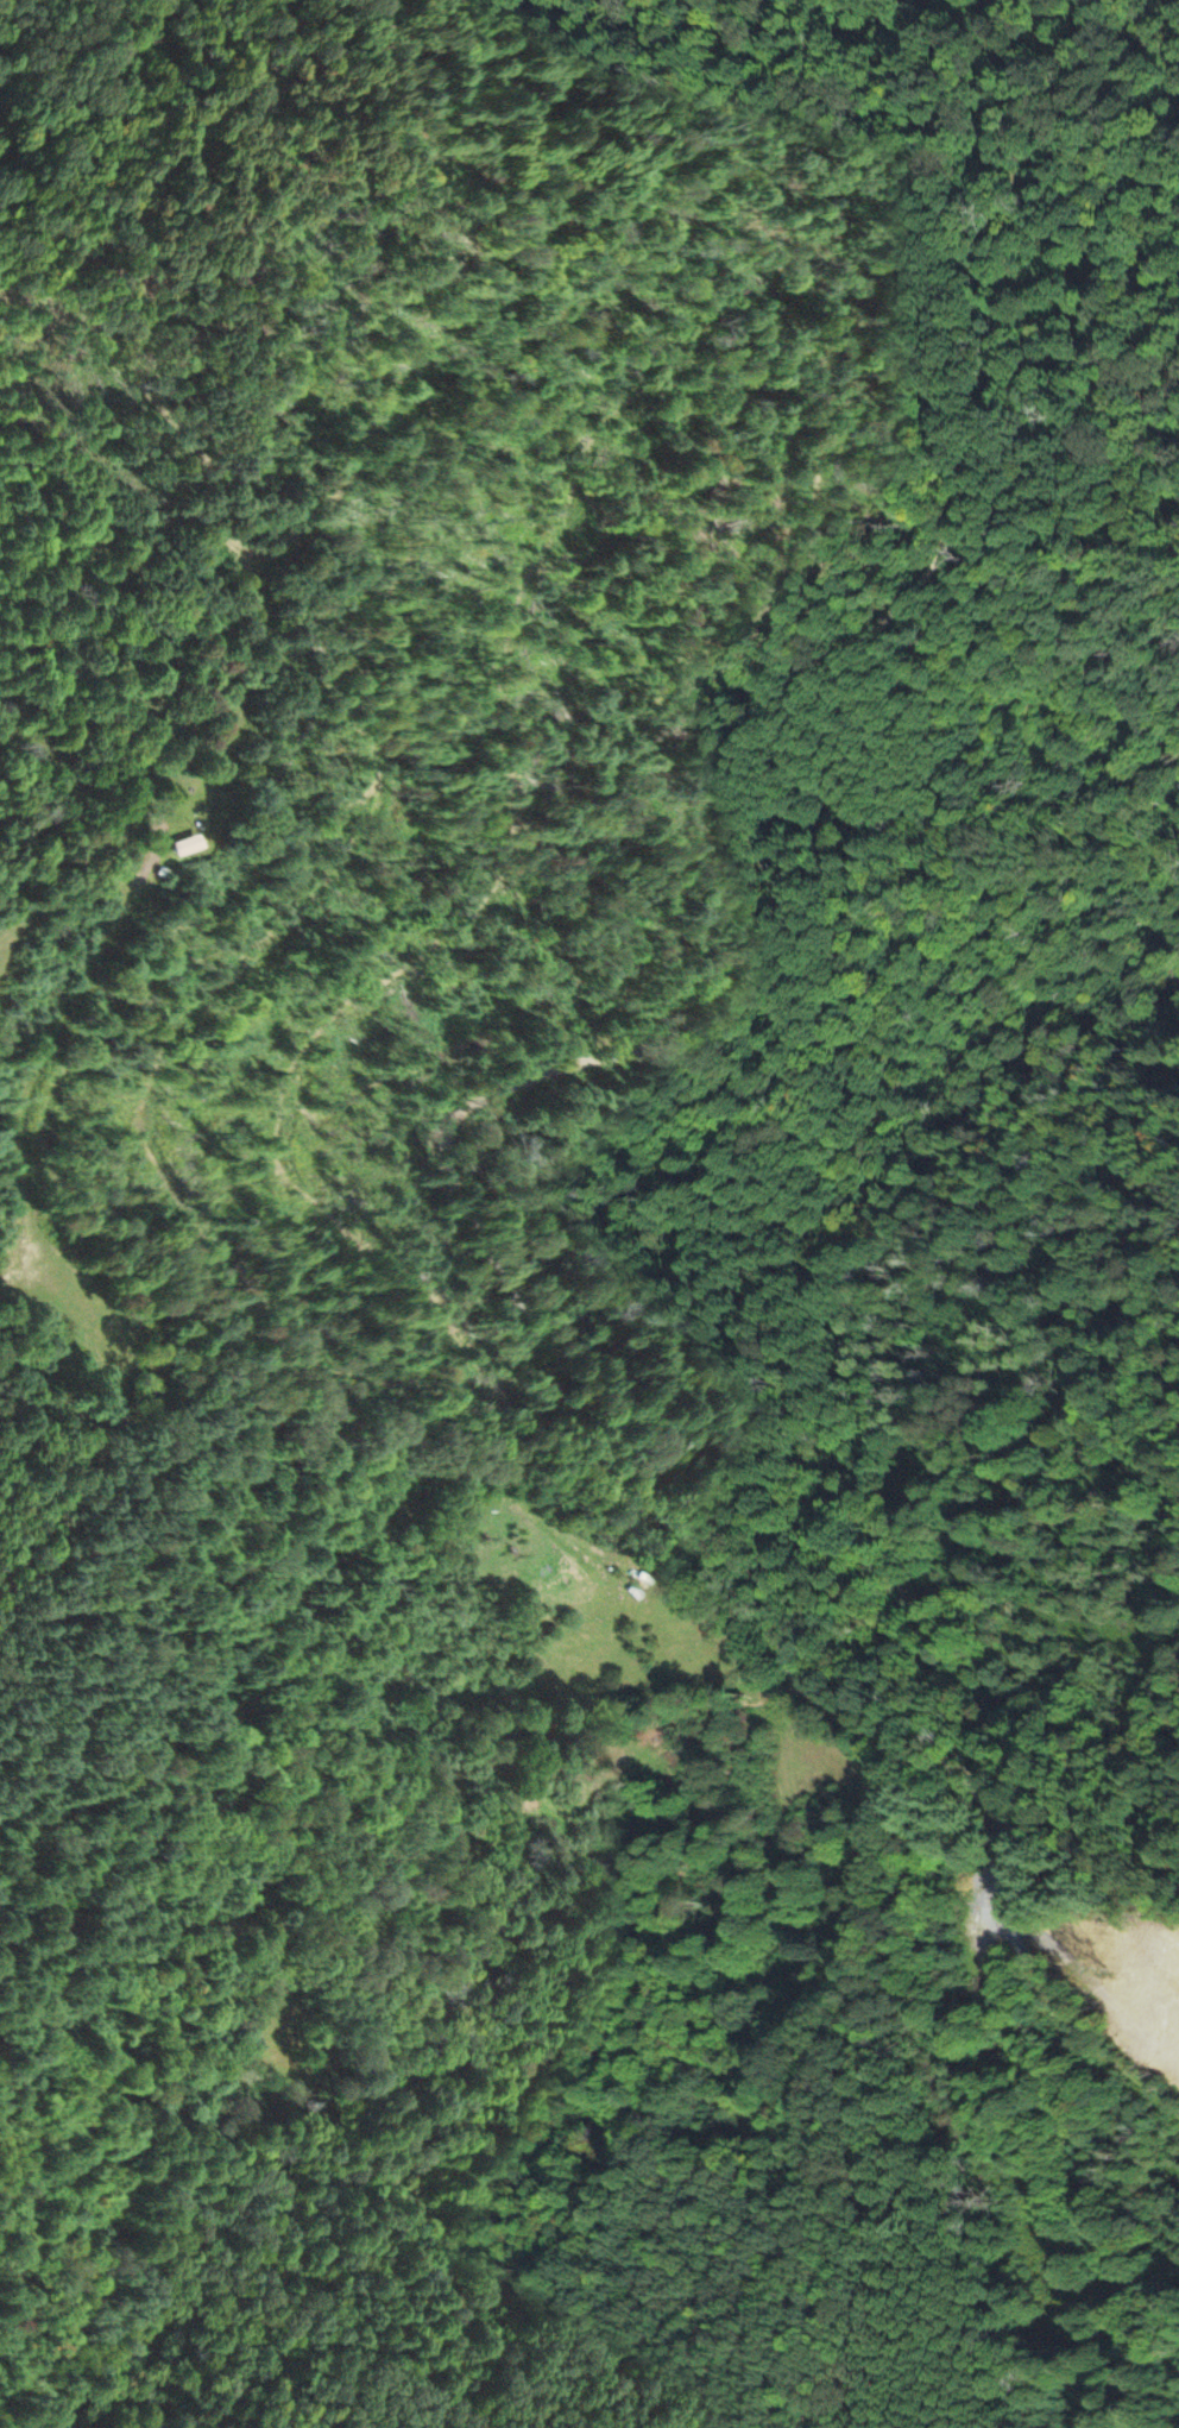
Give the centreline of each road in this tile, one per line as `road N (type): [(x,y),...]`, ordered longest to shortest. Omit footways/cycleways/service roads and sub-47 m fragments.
road 1 (residential): [(887,1684),(780,1631),(484,1239),(465,1153),(498,1068),(536,1030),(700,970),(765,892),(781,722),(887,580)]
road 2 (residential): [(887,580),(964,531),(975,420),(964,322),(887,250),(713,40),(655,8),(615,0)]
road 3 (residential): [(1178,1826),(1029,1807),(984,1729),(887,1684)]
road 4 (residential): [(1178,2112),(1063,1945),(1029,1807)]
road 5 (residential): [(106,0),(0,119)]

